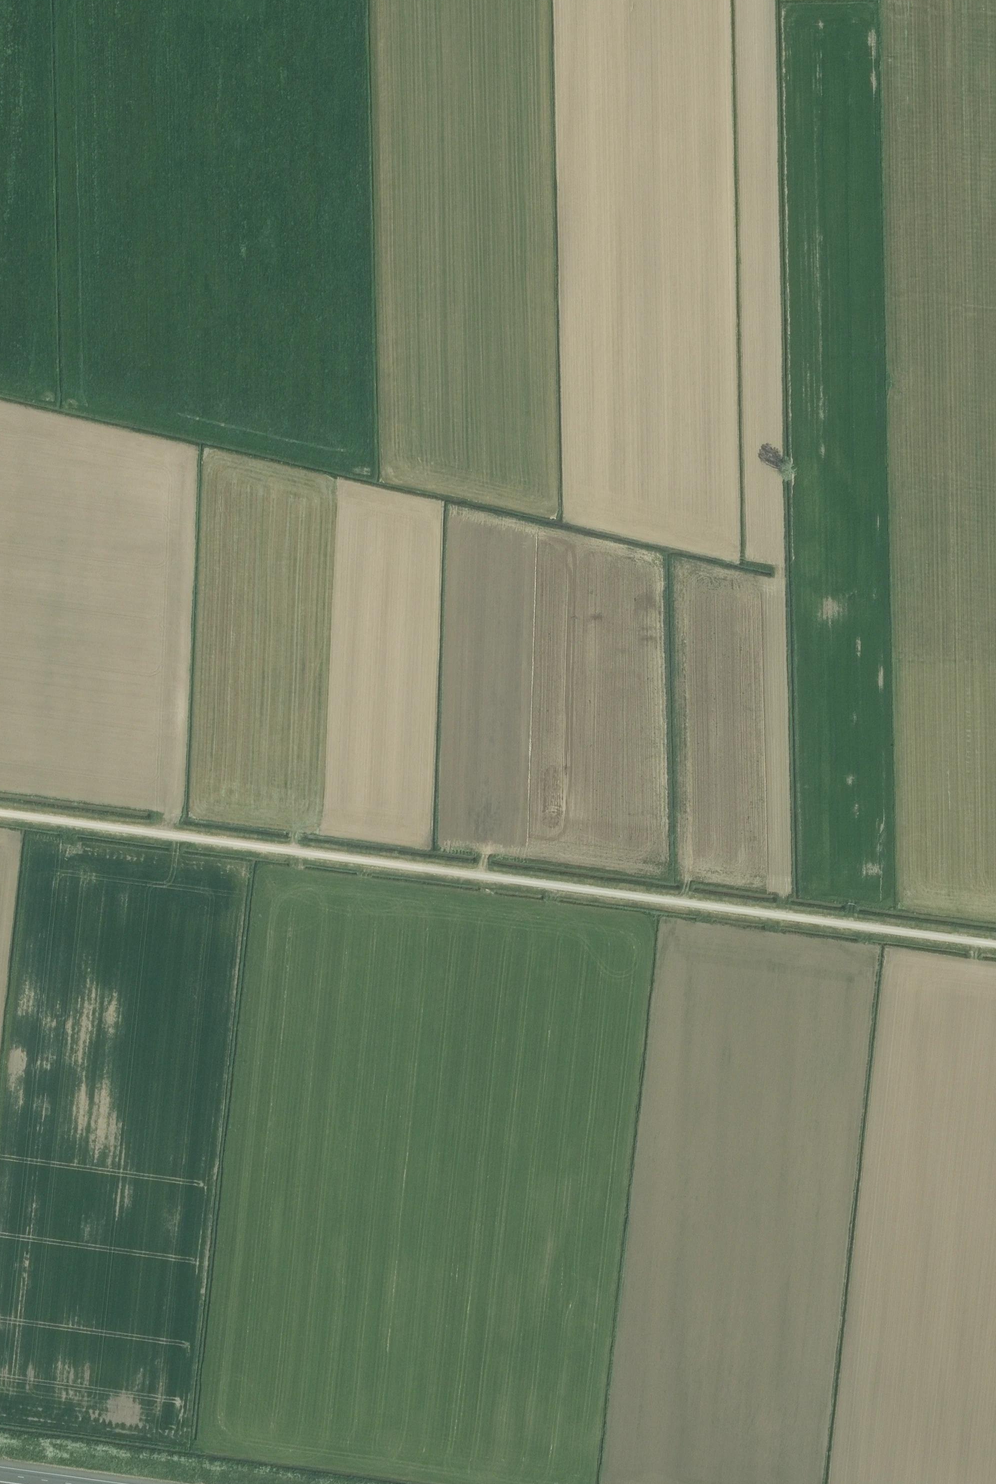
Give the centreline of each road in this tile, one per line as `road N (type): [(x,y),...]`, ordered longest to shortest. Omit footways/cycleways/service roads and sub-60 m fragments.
road 1 (unclassified): [(995,944),(0,812)]

